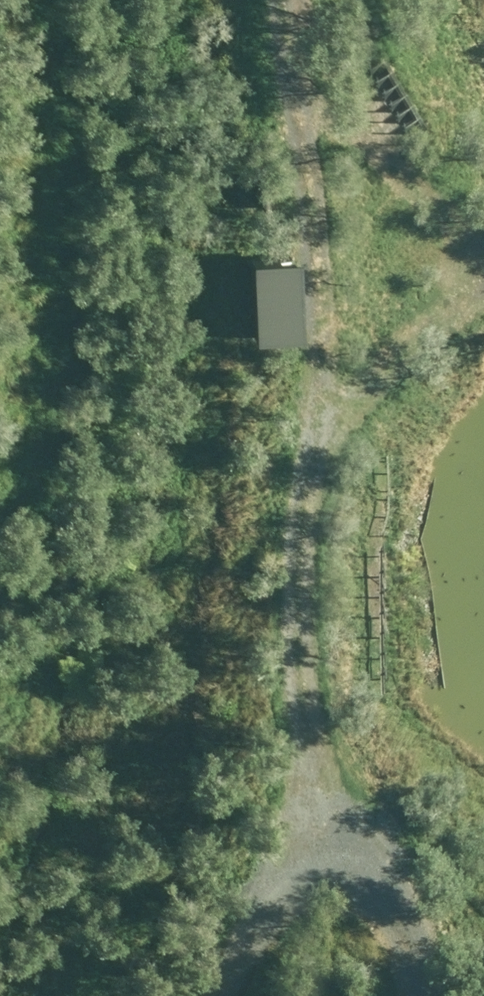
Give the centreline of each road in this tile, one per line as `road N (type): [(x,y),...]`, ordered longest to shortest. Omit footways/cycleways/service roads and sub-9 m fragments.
road 1 (track): [(350,910),(298,694),(296,599),(323,401),(279,74),(279,0)]
road 2 (track): [(206,995),(287,901),(334,895),(363,921),(398,995)]
road 3 (track): [(282,98),(483,273)]
road 4 (track): [(318,435),(394,345),(462,287),(483,281)]

